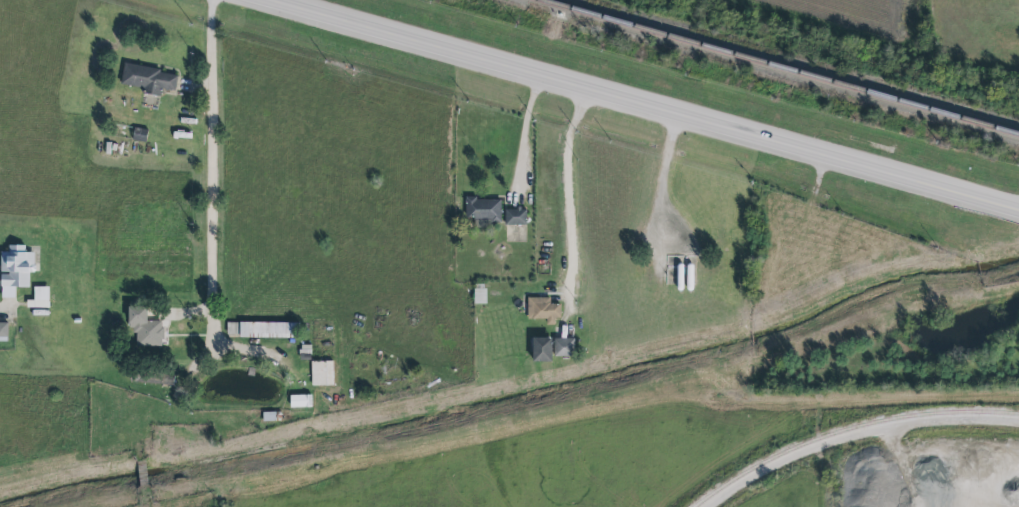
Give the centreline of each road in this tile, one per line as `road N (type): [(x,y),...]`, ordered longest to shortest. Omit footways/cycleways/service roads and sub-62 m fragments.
road 1 (primary): [(1018,212),(262,0)]

